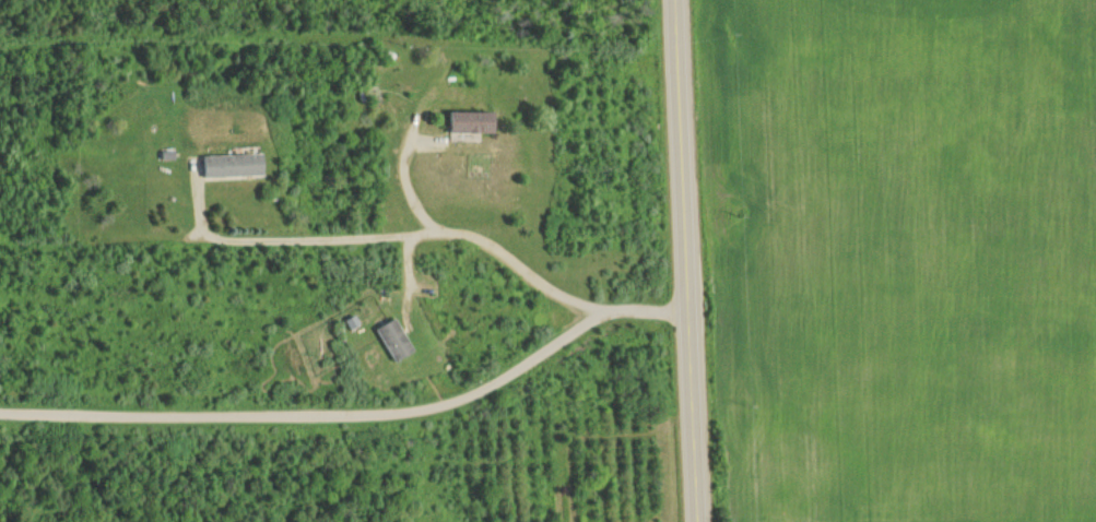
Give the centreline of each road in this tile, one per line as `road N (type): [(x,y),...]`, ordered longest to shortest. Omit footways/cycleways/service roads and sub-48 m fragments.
road 1 (secondary): [(698,521),(675,0)]

